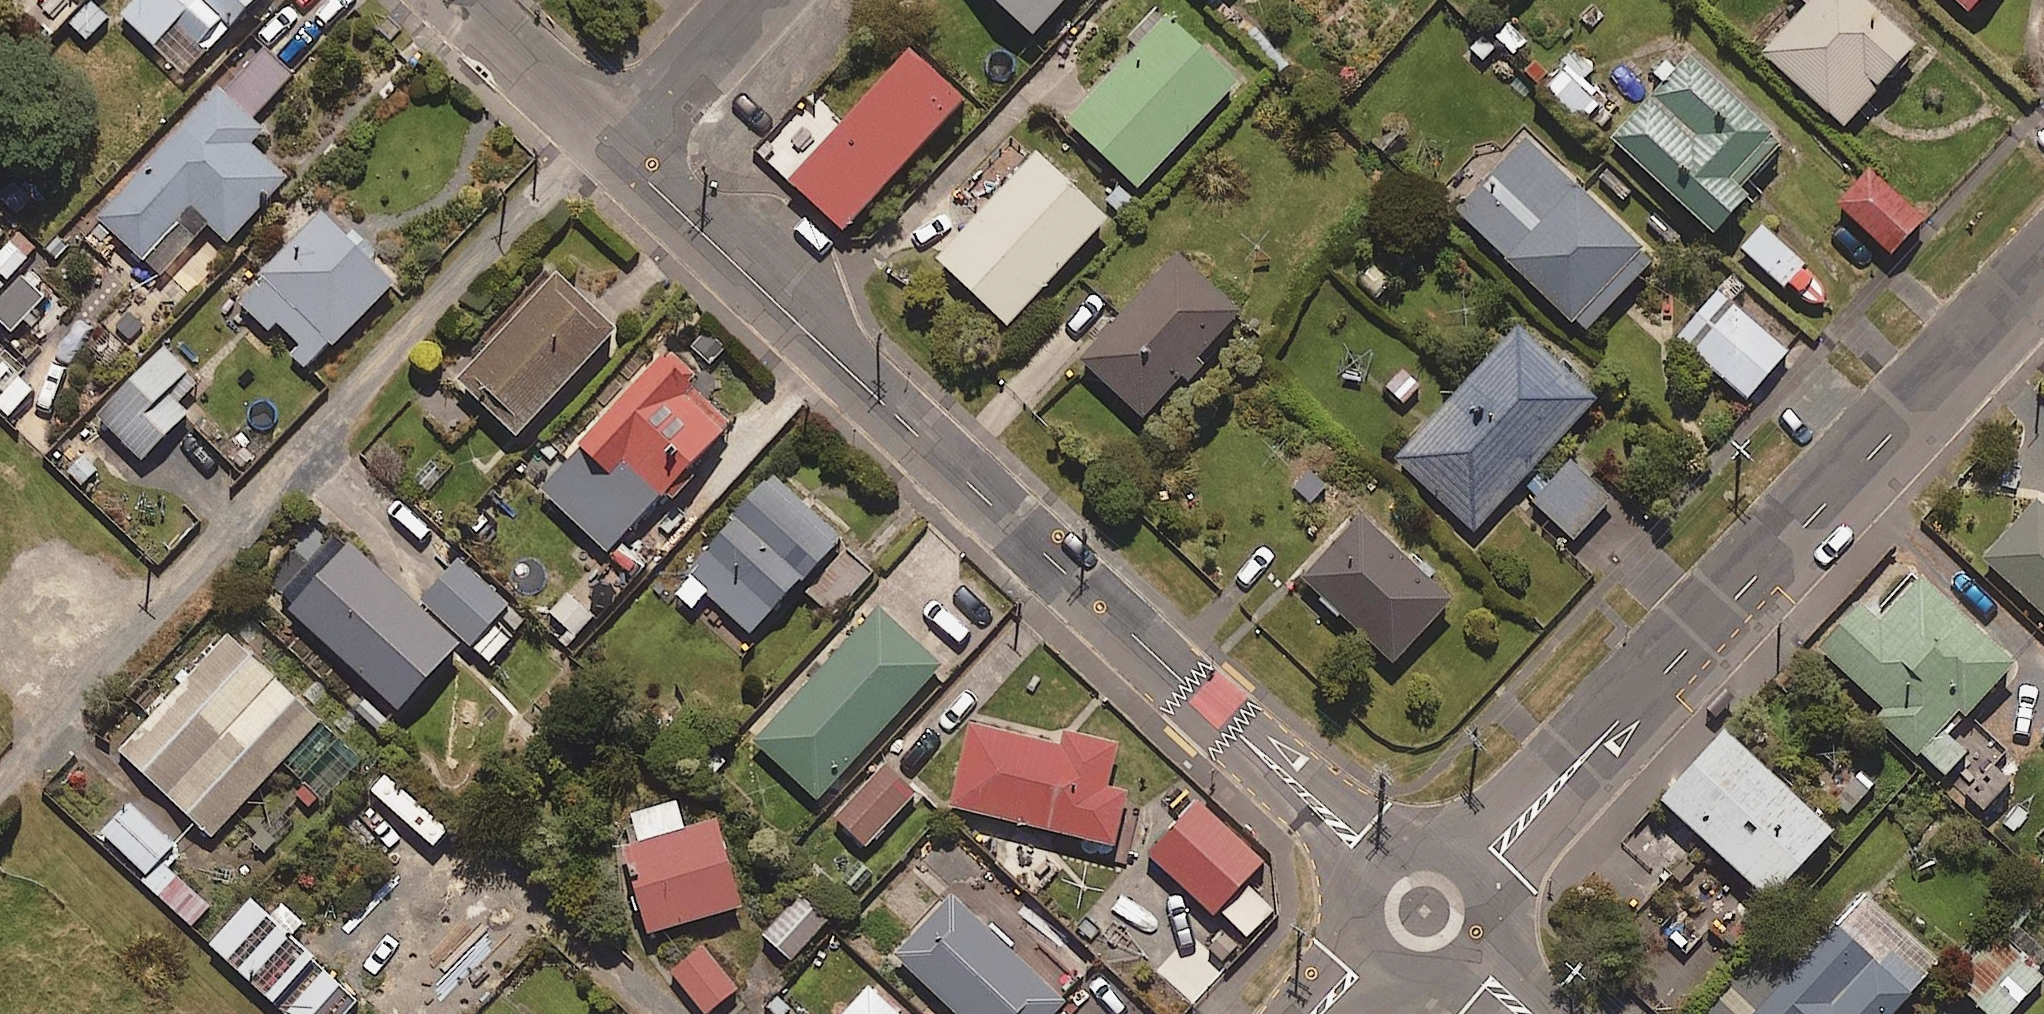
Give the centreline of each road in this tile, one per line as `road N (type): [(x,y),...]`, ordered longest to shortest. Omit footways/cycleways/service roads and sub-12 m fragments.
road 1 (residential): [(599,130),(1369,860)]
road 2 (secondary): [(2043,271),(1482,859)]
road 3 (residential): [(463,0),(599,130)]
road 4 (residential): [(722,0),(599,130)]
road 5 (secondary): [(1482,966),(1456,983),(1425,989),(1394,982),(1368,964)]
road 6 (secondary): [(1369,860),(1405,839),(1446,838),(1482,859)]

